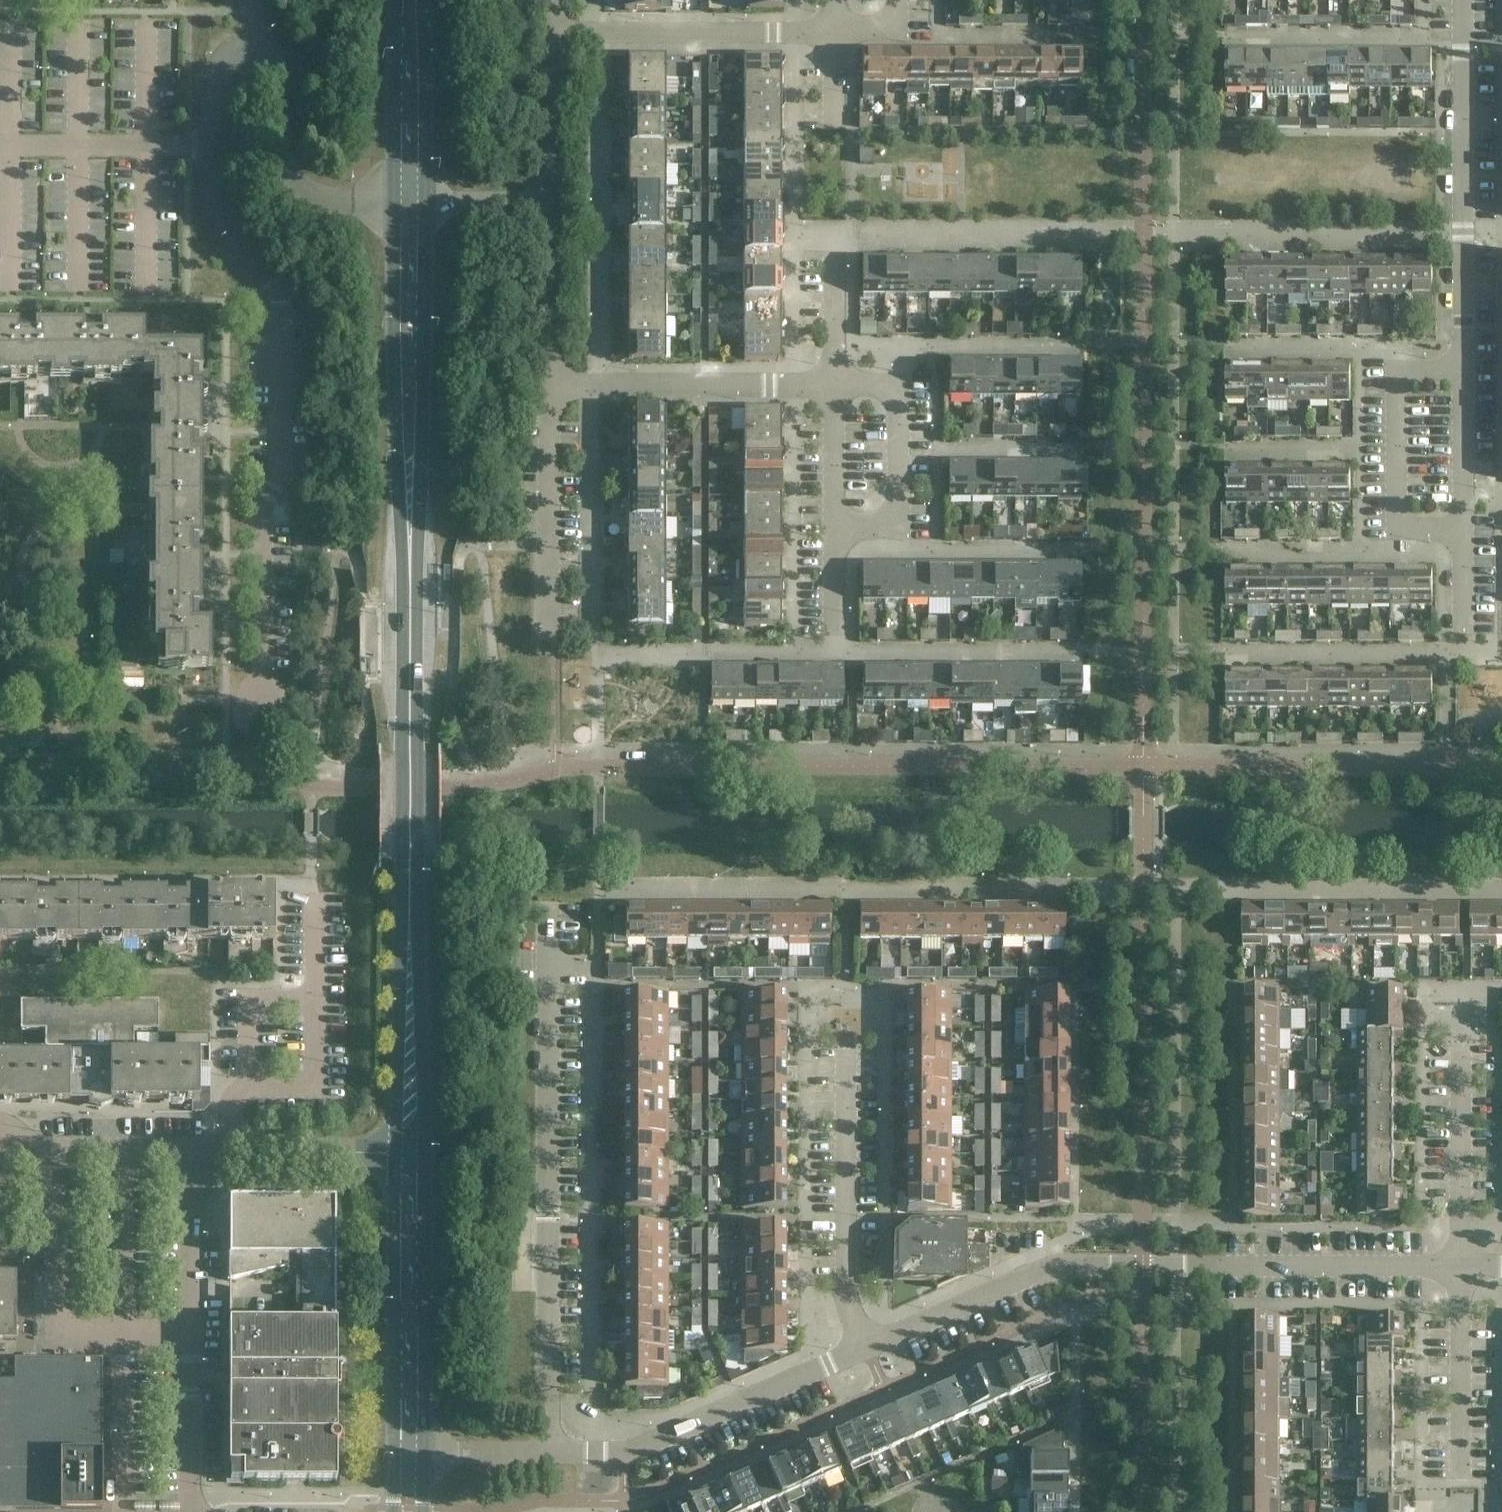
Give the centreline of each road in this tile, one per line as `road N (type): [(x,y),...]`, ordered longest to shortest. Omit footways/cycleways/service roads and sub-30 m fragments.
road 1 (residential): [(1445,765),(1444,653),(1456,613),(1455,0)]
road 2 (residential): [(554,1453),(549,965),(598,965),(598,862)]
road 3 (residential): [(841,1344),(1084,1256),(1463,1266)]
road 4 (residential): [(207,145),(218,202),(284,303),(280,466),(262,517),(265,692)]
road 5 (tertiary): [(409,927),(410,552)]
road 6 (tertiary): [(392,211),(393,367),(410,552)]
road 7 (tertiary): [(410,552),(425,211)]
road 8 (residential): [(841,1344),(846,1011)]
road 9 (residential): [(554,1453),(593,1454),(841,1344)]
road 10 (tertiary): [(422,1454),(422,1151)]
road 11 (tertiary): [(396,1151),(394,1453)]
road 12 (residential): [(542,34),(829,35)]
road 13 (residential): [(552,393),(834,386)]
road 14 (residential): [(38,1148),(55,1167),(59,1342),(124,1343)]
road 15 (residential): [(392,211),(315,206),(285,153),(283,66),(261,44)]
road 16 (residential): [(832,627),(834,386)]
road 17 (residential): [(556,628),(552,393)]
road 18 (residential): [(1463,1266),(1463,1032)]
road 19 (residential): [(1463,1493),(1463,1266)]
road 20 (tertiary): [(409,927),(397,991),(396,1151)]
road 21 (tertiary): [(422,1151),(419,992),(409,927)]
road 22 (tertiary): [(396,0),(392,211)]
road 23 (tertiary): [(425,211),(421,0)]
road 24 (residential): [(0,146),(207,145)]
road 25 (residential): [(189,1341),(196,1174),(225,1149)]
road 26 (residential): [(124,1148),(124,1343)]
road 27 (residential): [(544,216),(542,34)]
road 28 (residential): [(552,393),(544,216)]
road 29 (residential): [(396,1151),(225,1149)]
road 30 (residential): [(193,1511),(189,1341)]
road 31 (residential): [(124,1343),(122,1511)]
road 32 (residential): [(834,386),(836,248)]
road 33 (residential): [(422,1454),(554,1453)]
road 34 (residential): [(207,145),(224,66),(261,44)]

